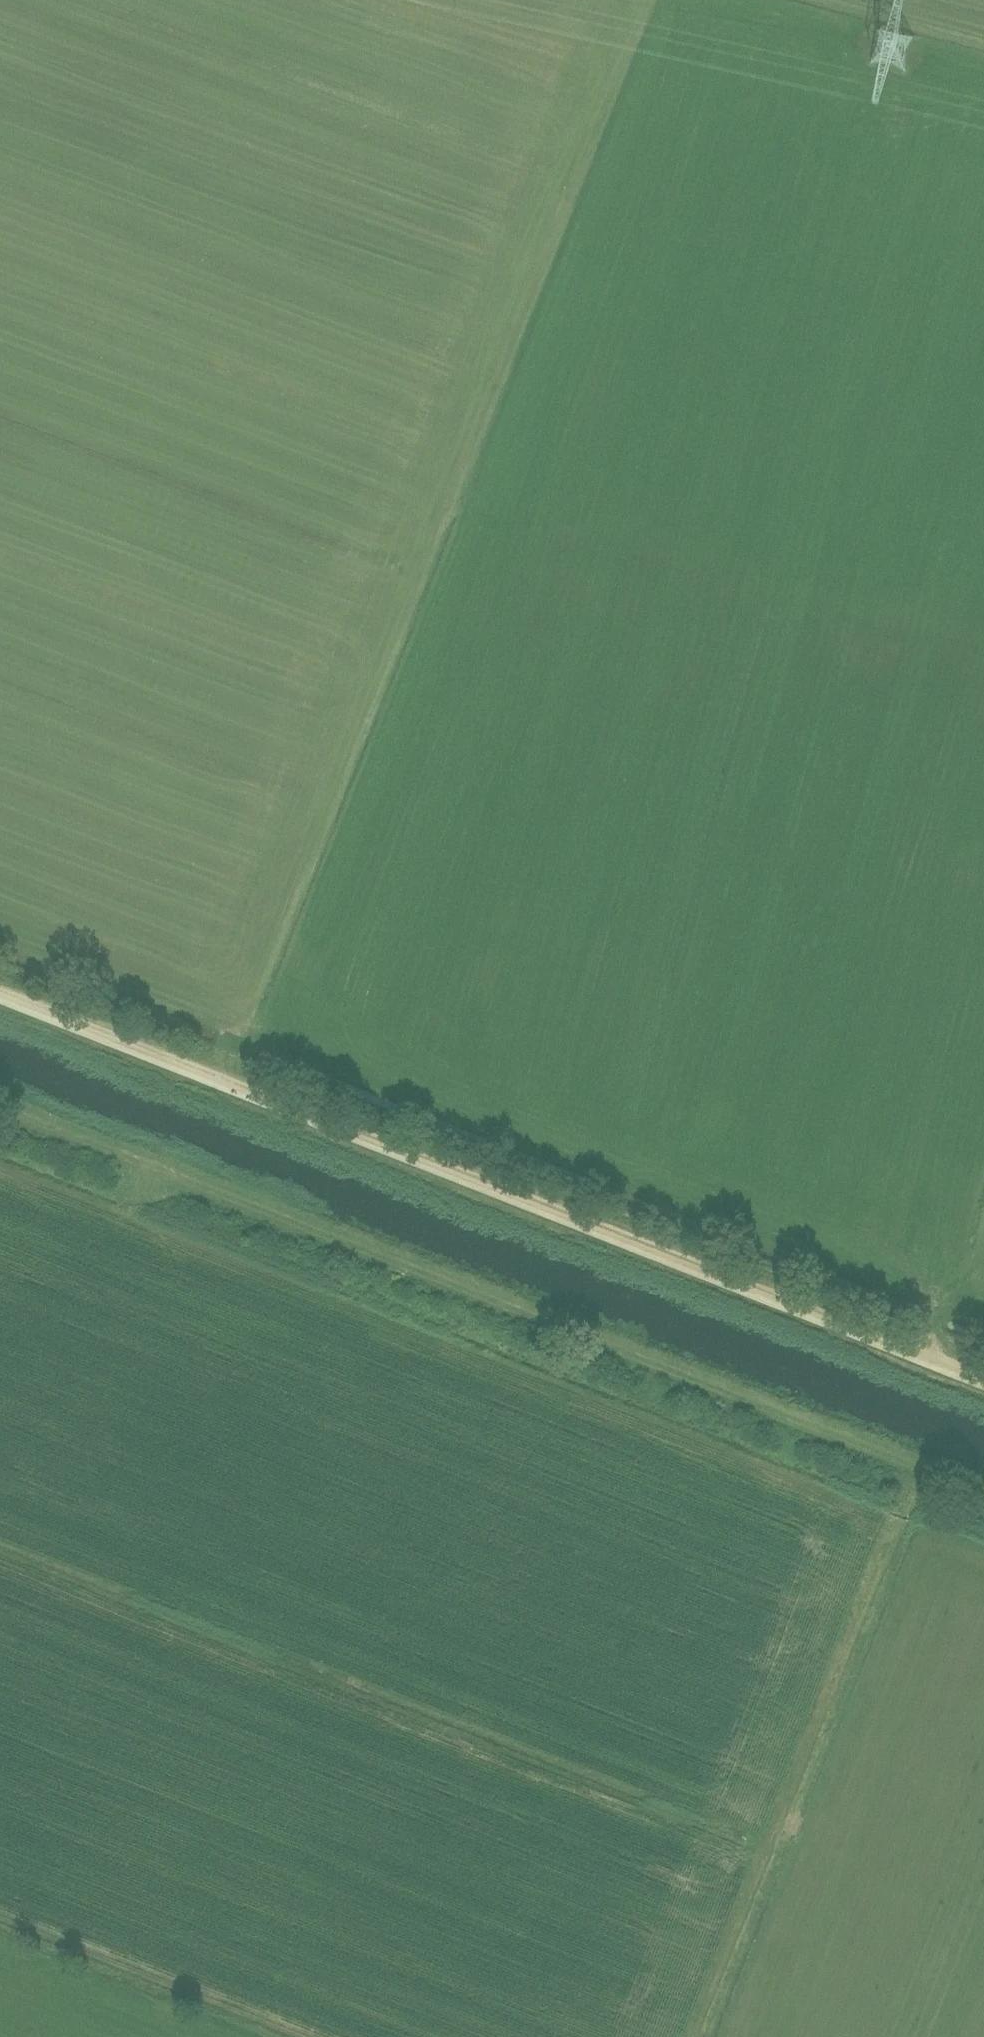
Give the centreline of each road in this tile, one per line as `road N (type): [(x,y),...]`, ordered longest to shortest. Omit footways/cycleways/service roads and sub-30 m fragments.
road 1 (track): [(983,1377),(0,992)]
road 2 (track): [(0,1108),(556,1316),(925,1468)]

